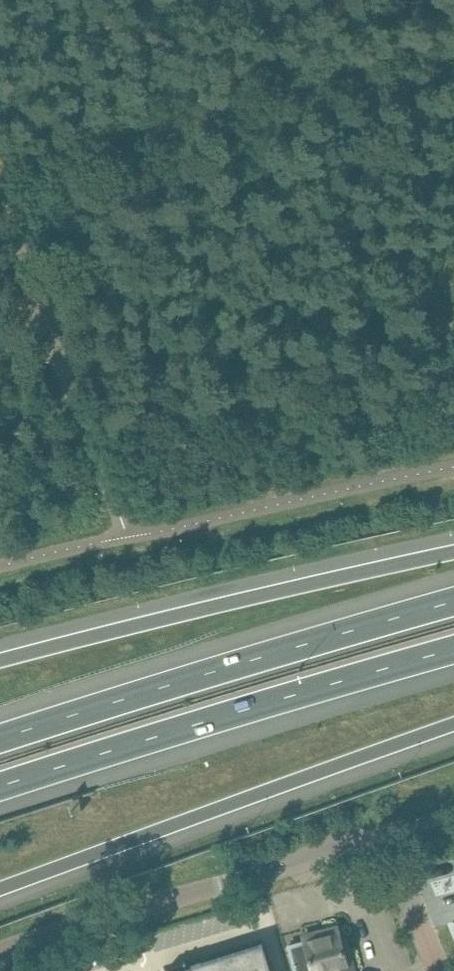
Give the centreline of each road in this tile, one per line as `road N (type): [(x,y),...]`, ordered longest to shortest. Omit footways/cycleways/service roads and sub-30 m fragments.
road 1 (motorway): [(0,890),(453,728)]
road 2 (motorway): [(453,603),(0,740)]
road 3 (motorway): [(0,786),(453,650)]
road 4 (motorway): [(453,552),(0,664)]
road 5 (residential): [(0,952),(279,869),(344,841),(389,853)]
road 6 (residential): [(439,970),(389,853)]

